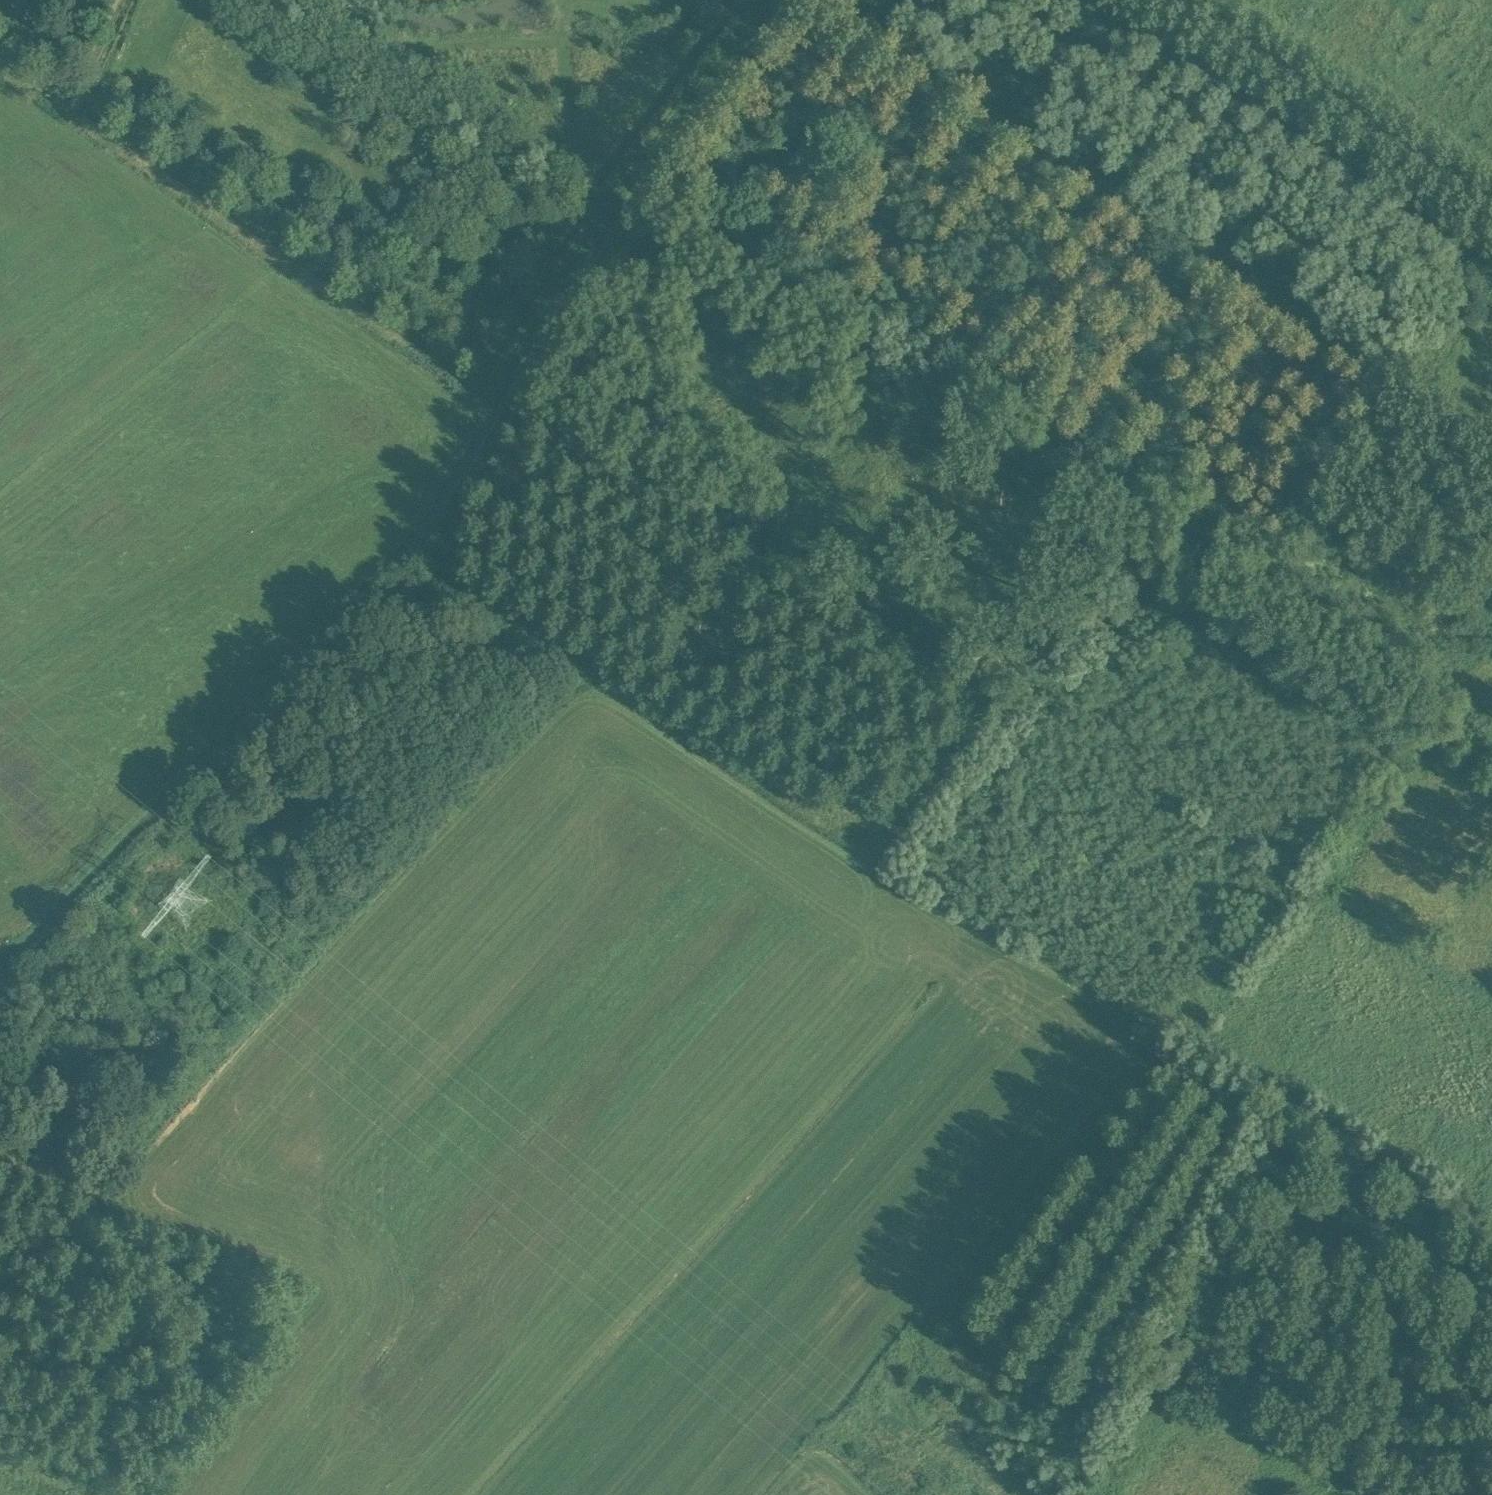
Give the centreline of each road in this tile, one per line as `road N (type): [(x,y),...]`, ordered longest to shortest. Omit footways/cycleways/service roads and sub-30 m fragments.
road 1 (unclassified): [(1491,210),(1171,0)]

